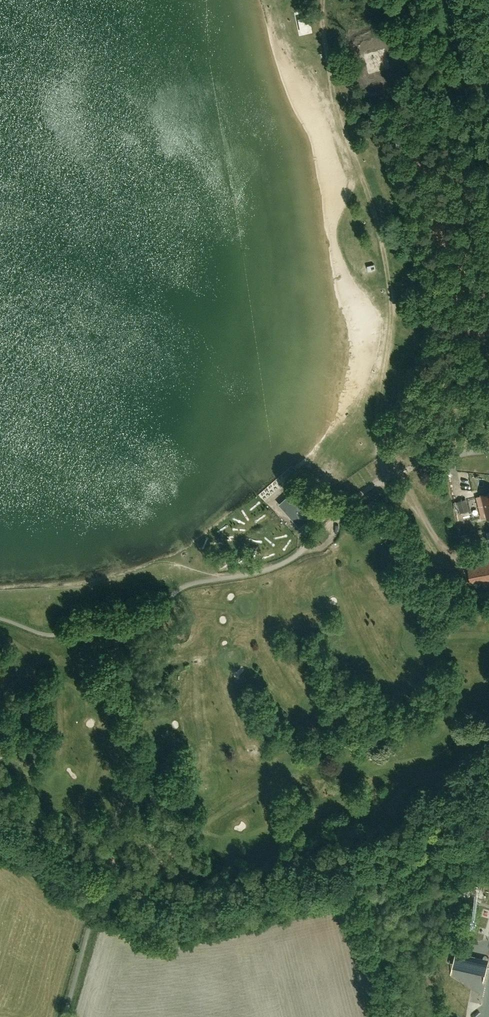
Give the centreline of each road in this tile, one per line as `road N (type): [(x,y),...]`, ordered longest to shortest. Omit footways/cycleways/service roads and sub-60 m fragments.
road 1 (track): [(400,473),(379,425),(400,328),(400,253),(327,63),(322,0)]
road 2 (track): [(0,588),(83,582),(171,559),(264,495),(310,543)]

